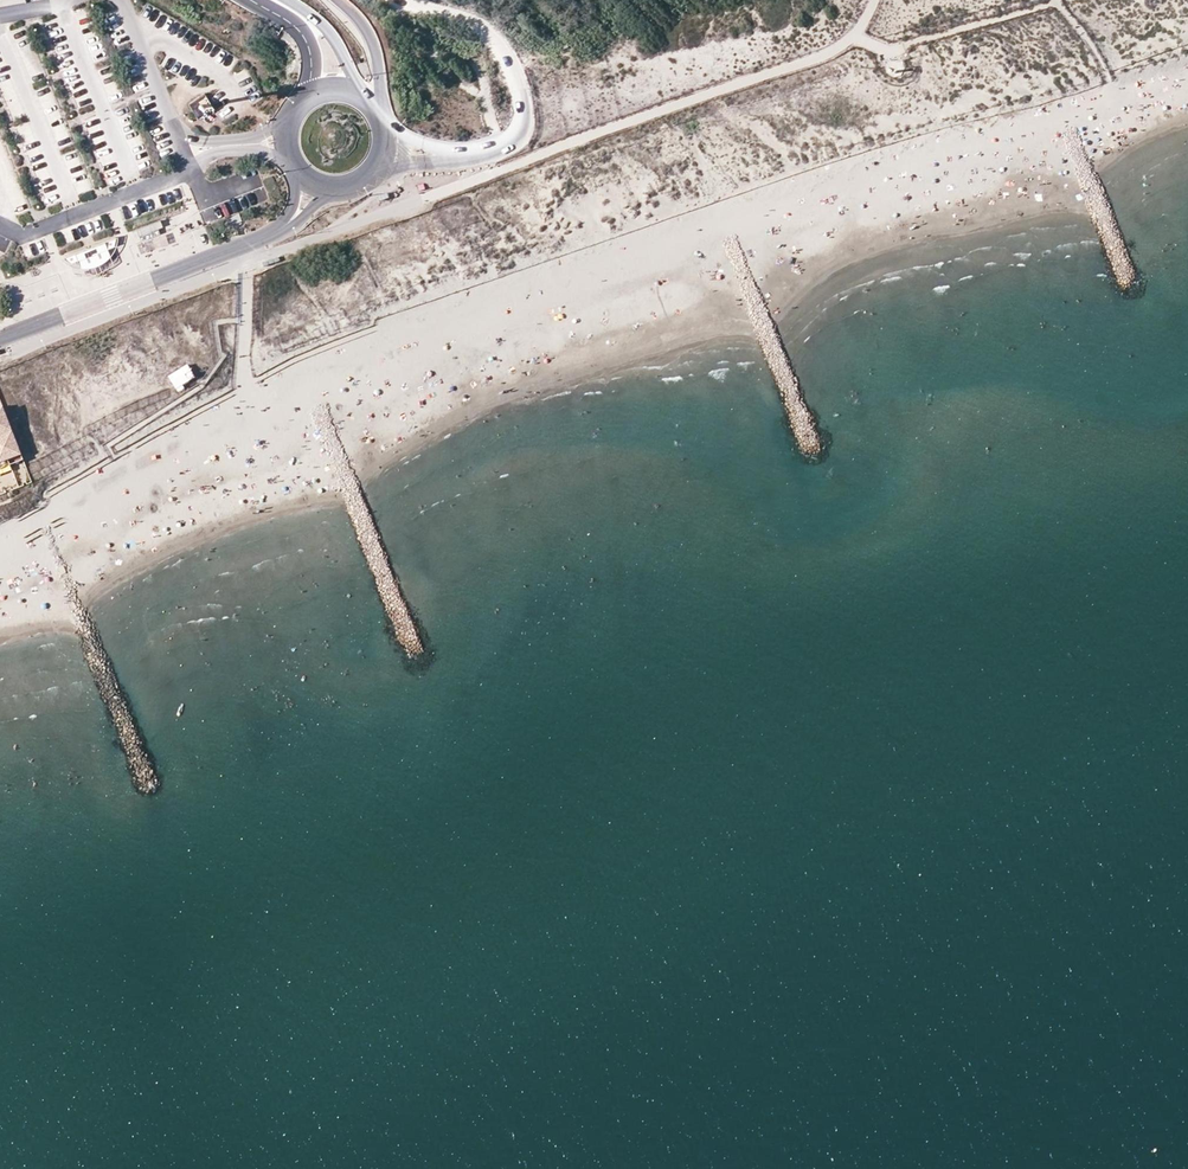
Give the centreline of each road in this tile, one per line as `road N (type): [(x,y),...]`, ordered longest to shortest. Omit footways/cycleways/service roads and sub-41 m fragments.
road 1 (tertiary): [(269,235),(0,338)]
road 2 (trunk): [(380,122),(373,47),(334,0)]
road 3 (trunk): [(361,100),(326,32),(280,0)]
road 4 (trunk): [(250,0),(305,39),(311,64),(304,101)]

